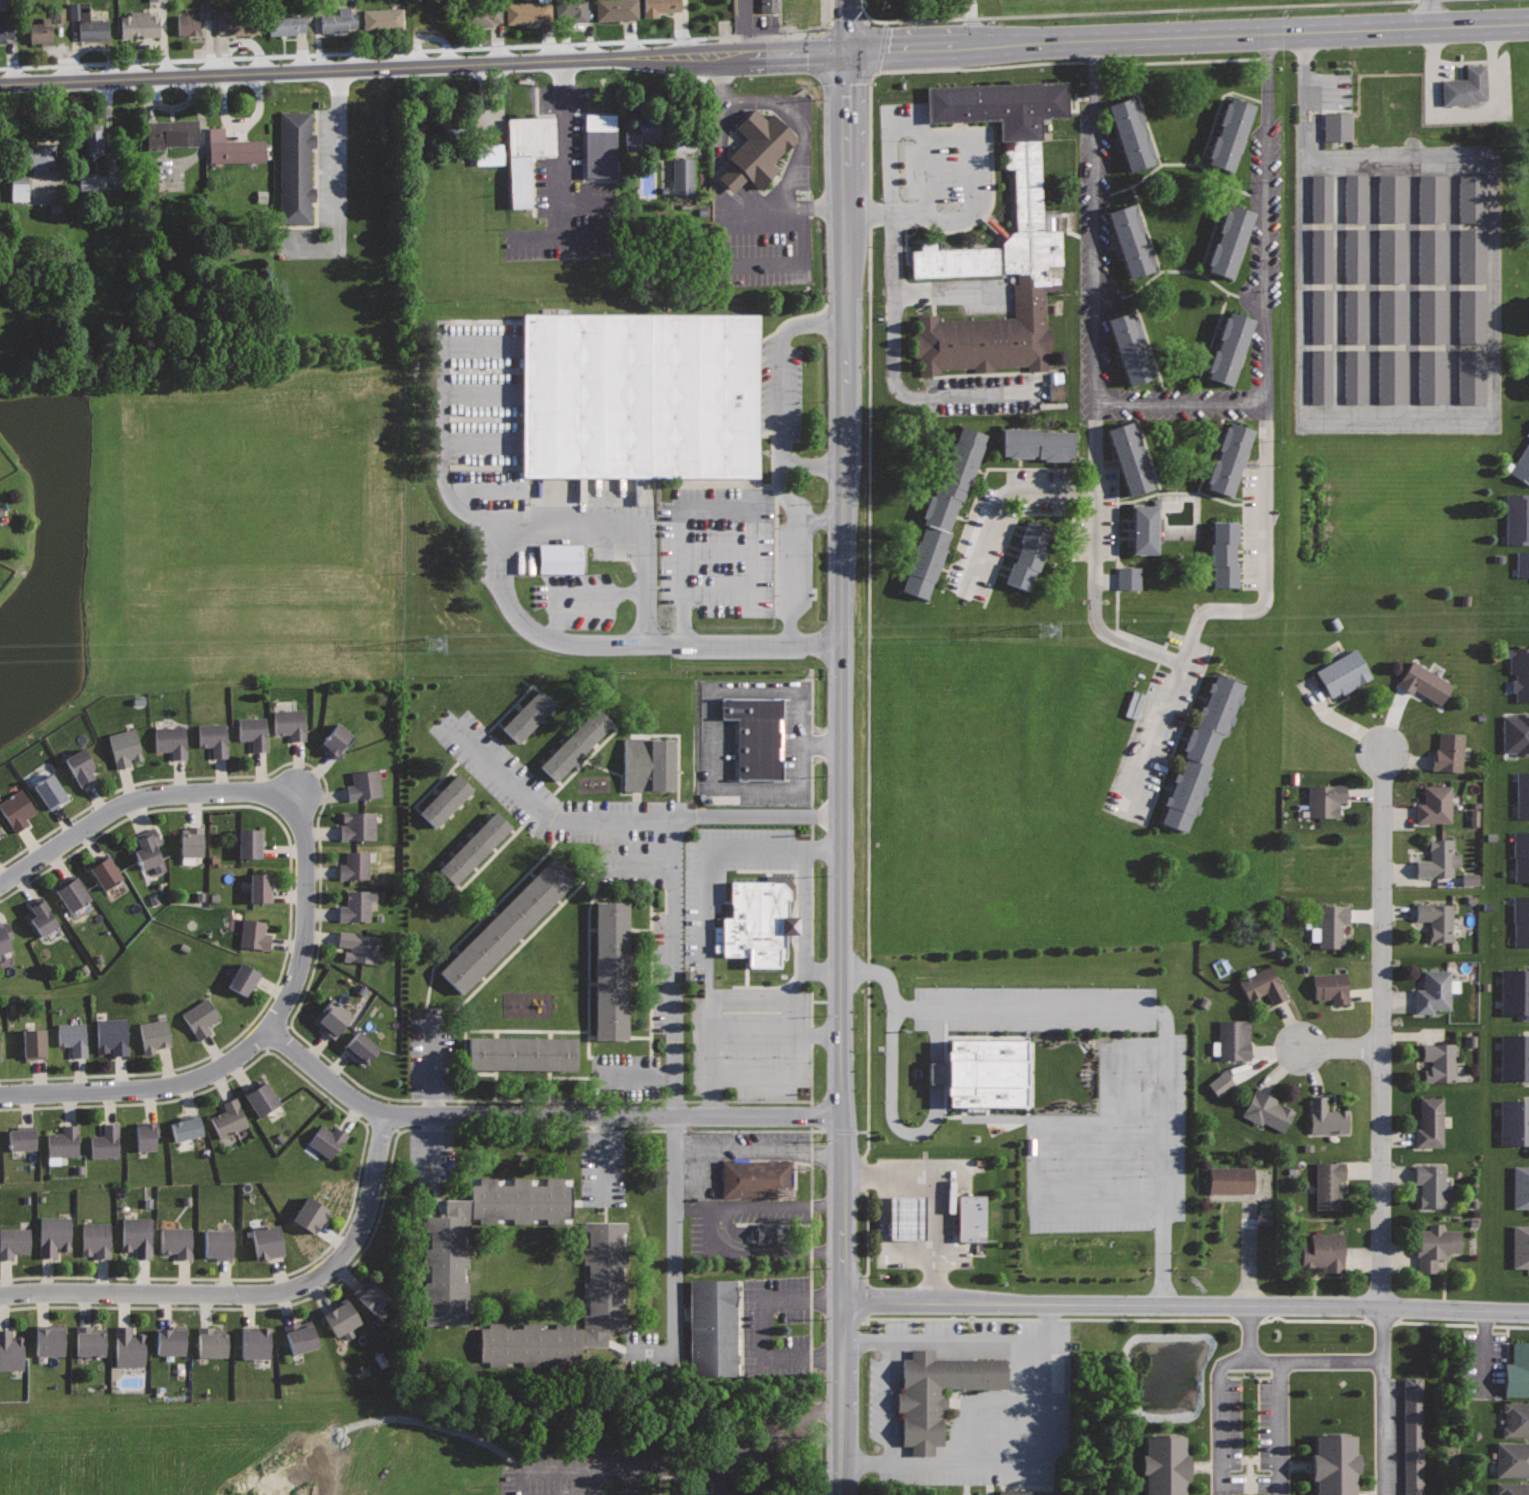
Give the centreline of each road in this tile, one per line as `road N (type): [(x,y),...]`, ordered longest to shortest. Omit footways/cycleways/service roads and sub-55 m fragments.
road 1 (secondary): [(1528,24),(0,83)]
road 2 (residential): [(847,54),(845,1303)]
road 3 (residential): [(1528,1312),(845,1303)]
road 4 (residential): [(845,1116),(386,1115),(340,1090),(268,1030)]
road 5 (residential): [(1381,1307),(1384,752)]
road 6 (residential): [(0,884),(134,800),(272,796),(303,826),(307,901),(302,961),(268,1030)]
road 7 (residential): [(386,1115),(360,1233),(312,1281),(274,1293),(0,1297)]
road 8 (residential): [(0,1095),(200,1080),(268,1030)]
road 9 (residential): [(845,1303),(844,1494)]

